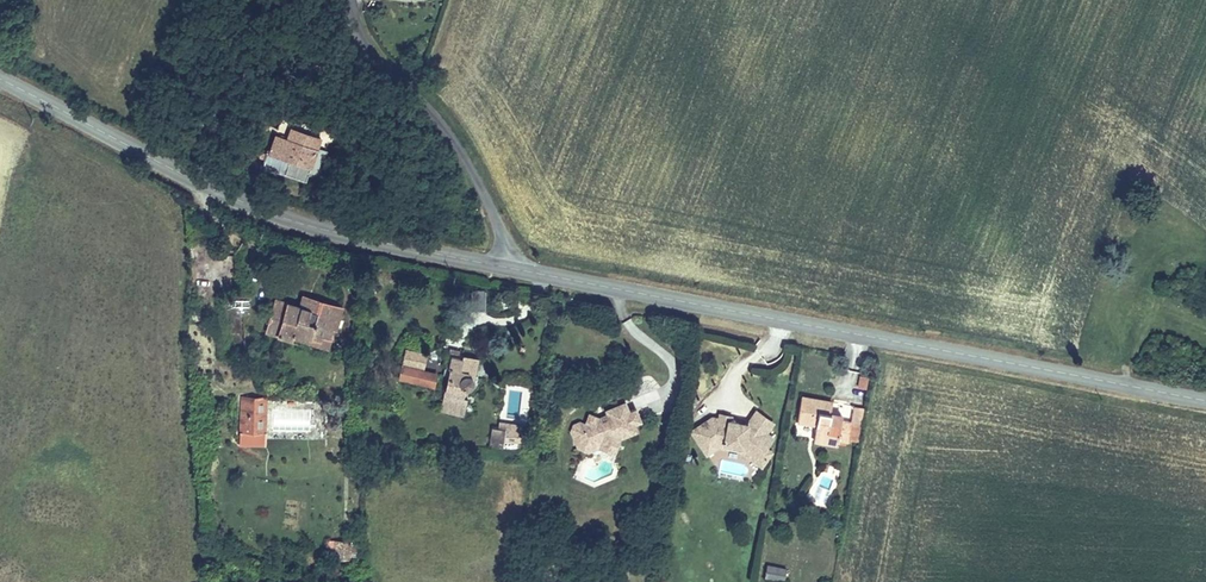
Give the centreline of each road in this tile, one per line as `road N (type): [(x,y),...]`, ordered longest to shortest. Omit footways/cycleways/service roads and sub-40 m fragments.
road 1 (secondary): [(510,264),(1205,395)]
road 2 (secondary): [(0,73),(241,202),(366,238),(510,264)]
road 3 (residential): [(510,264),(459,133),(372,0)]

